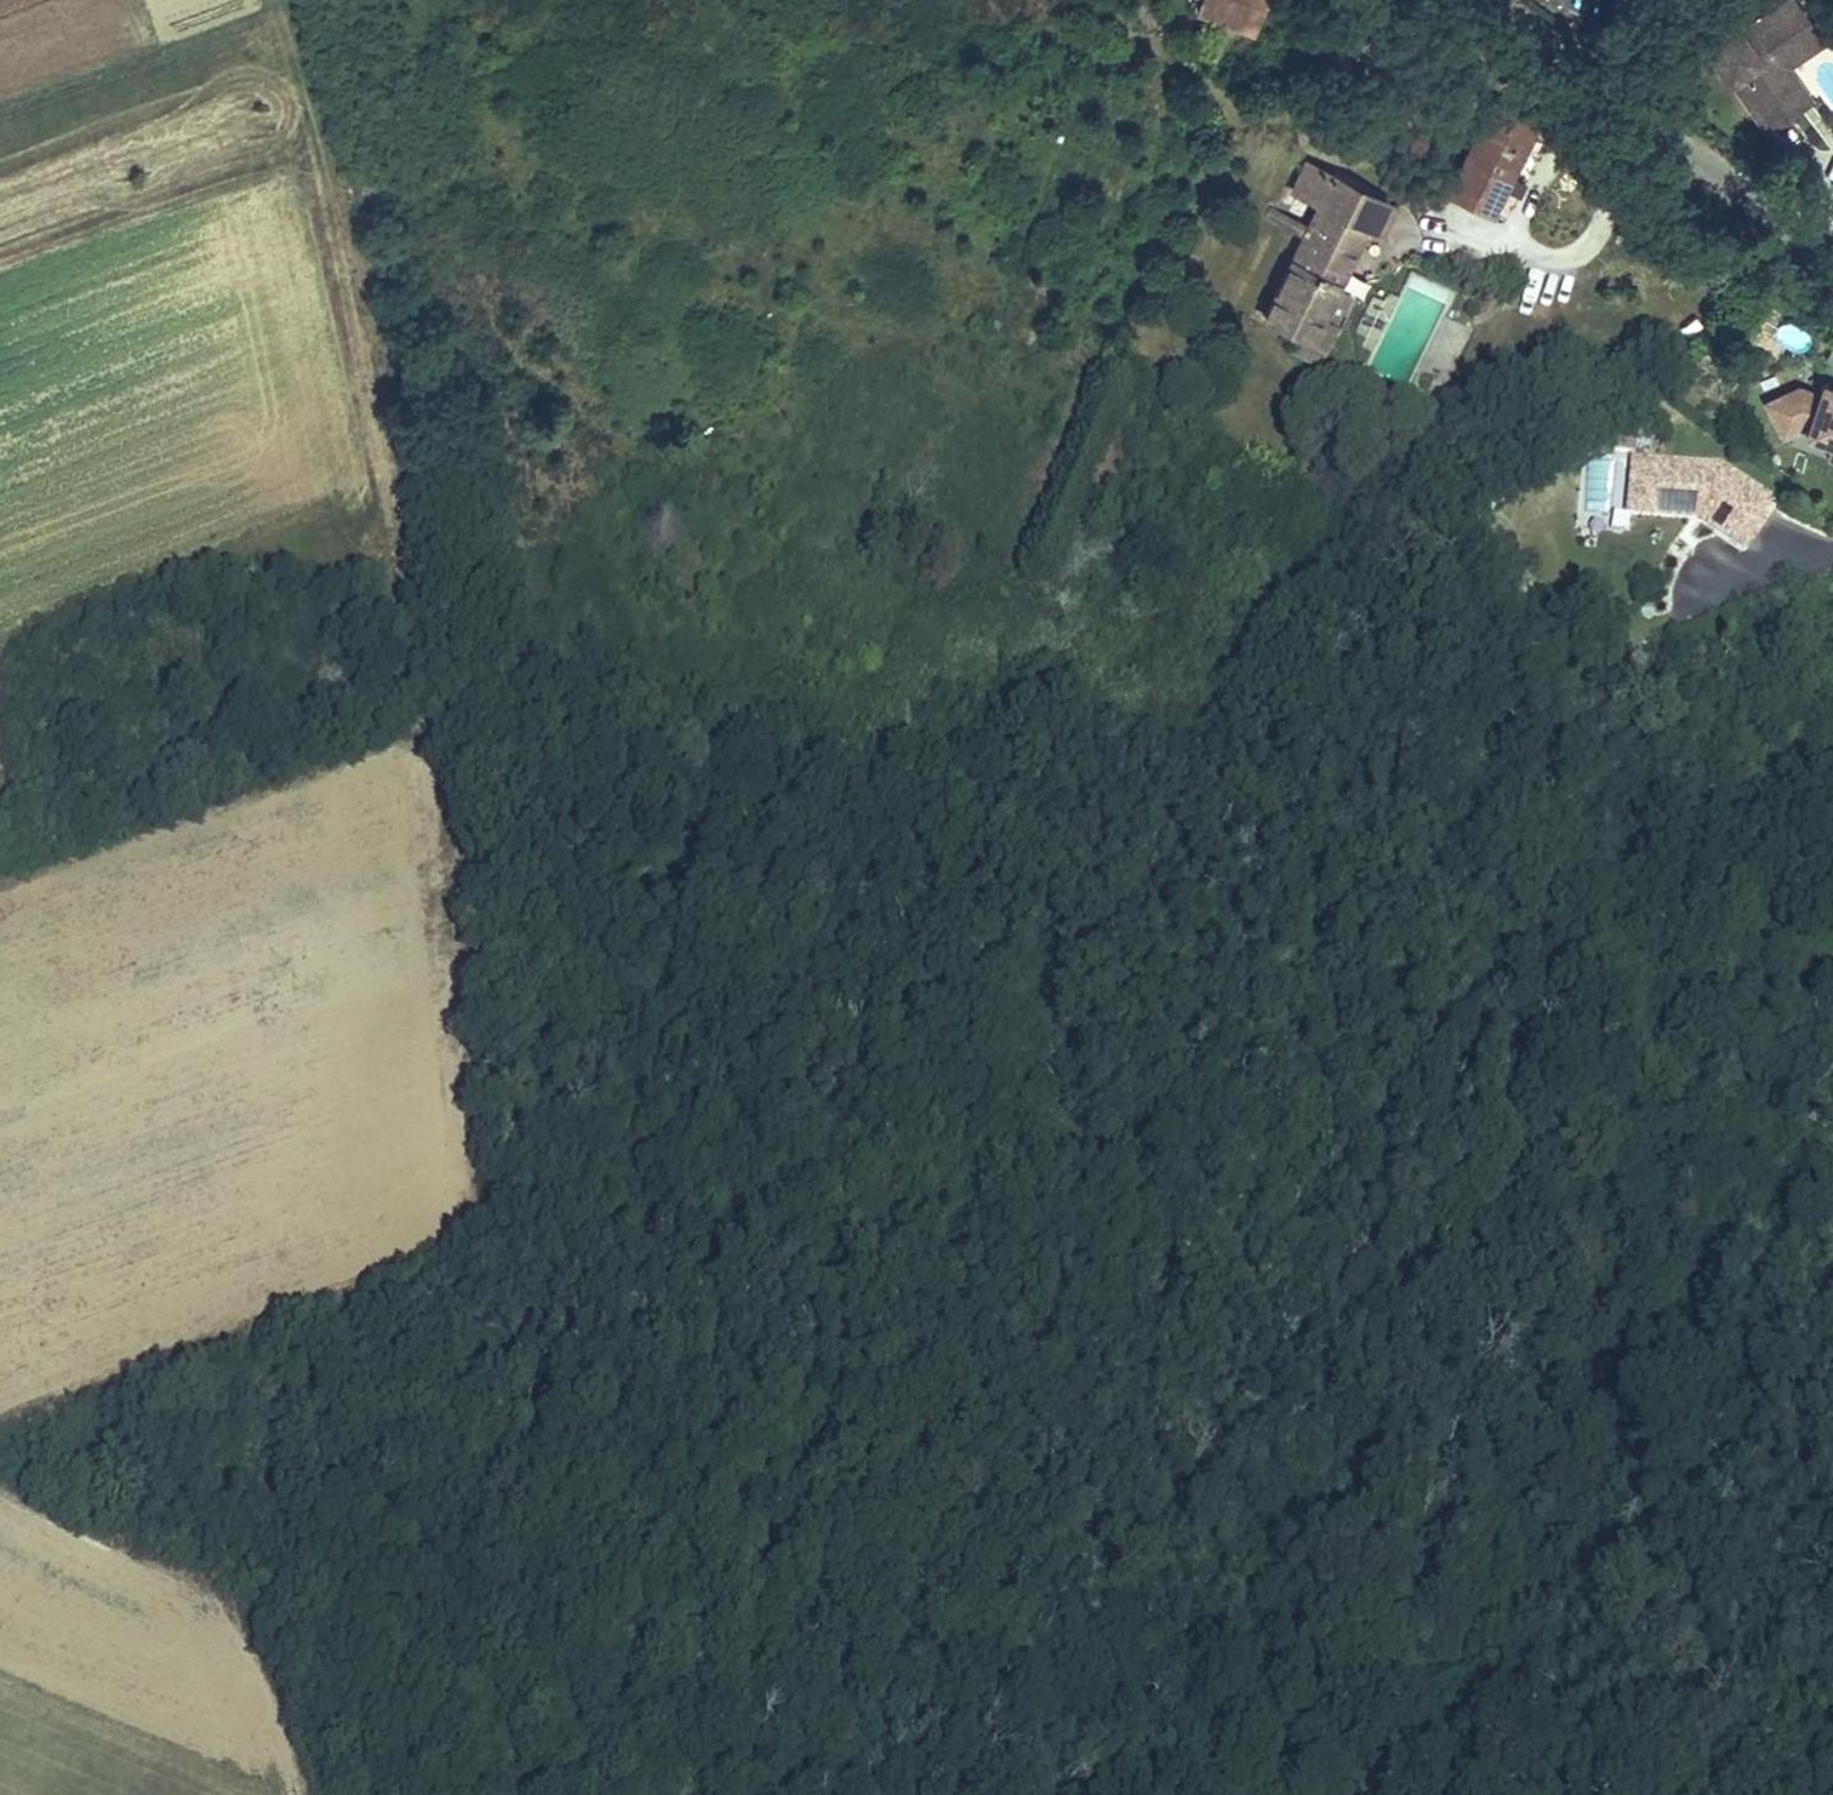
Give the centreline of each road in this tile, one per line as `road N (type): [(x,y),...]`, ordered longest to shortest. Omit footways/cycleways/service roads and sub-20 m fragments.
road 1 (unclassified): [(1832,265),(1515,0)]

